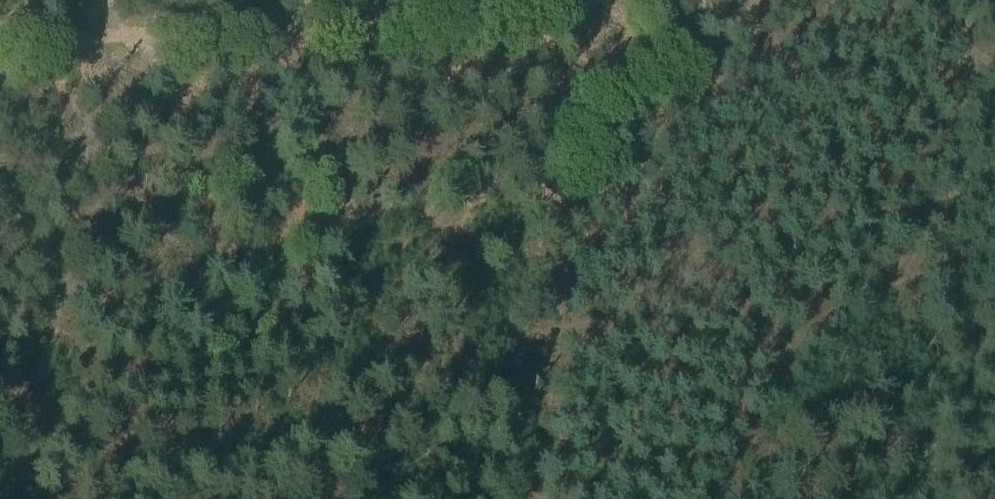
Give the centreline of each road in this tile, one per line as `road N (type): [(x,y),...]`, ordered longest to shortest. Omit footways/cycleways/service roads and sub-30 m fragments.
road 1 (track): [(617,0),(580,9),(0,47)]

